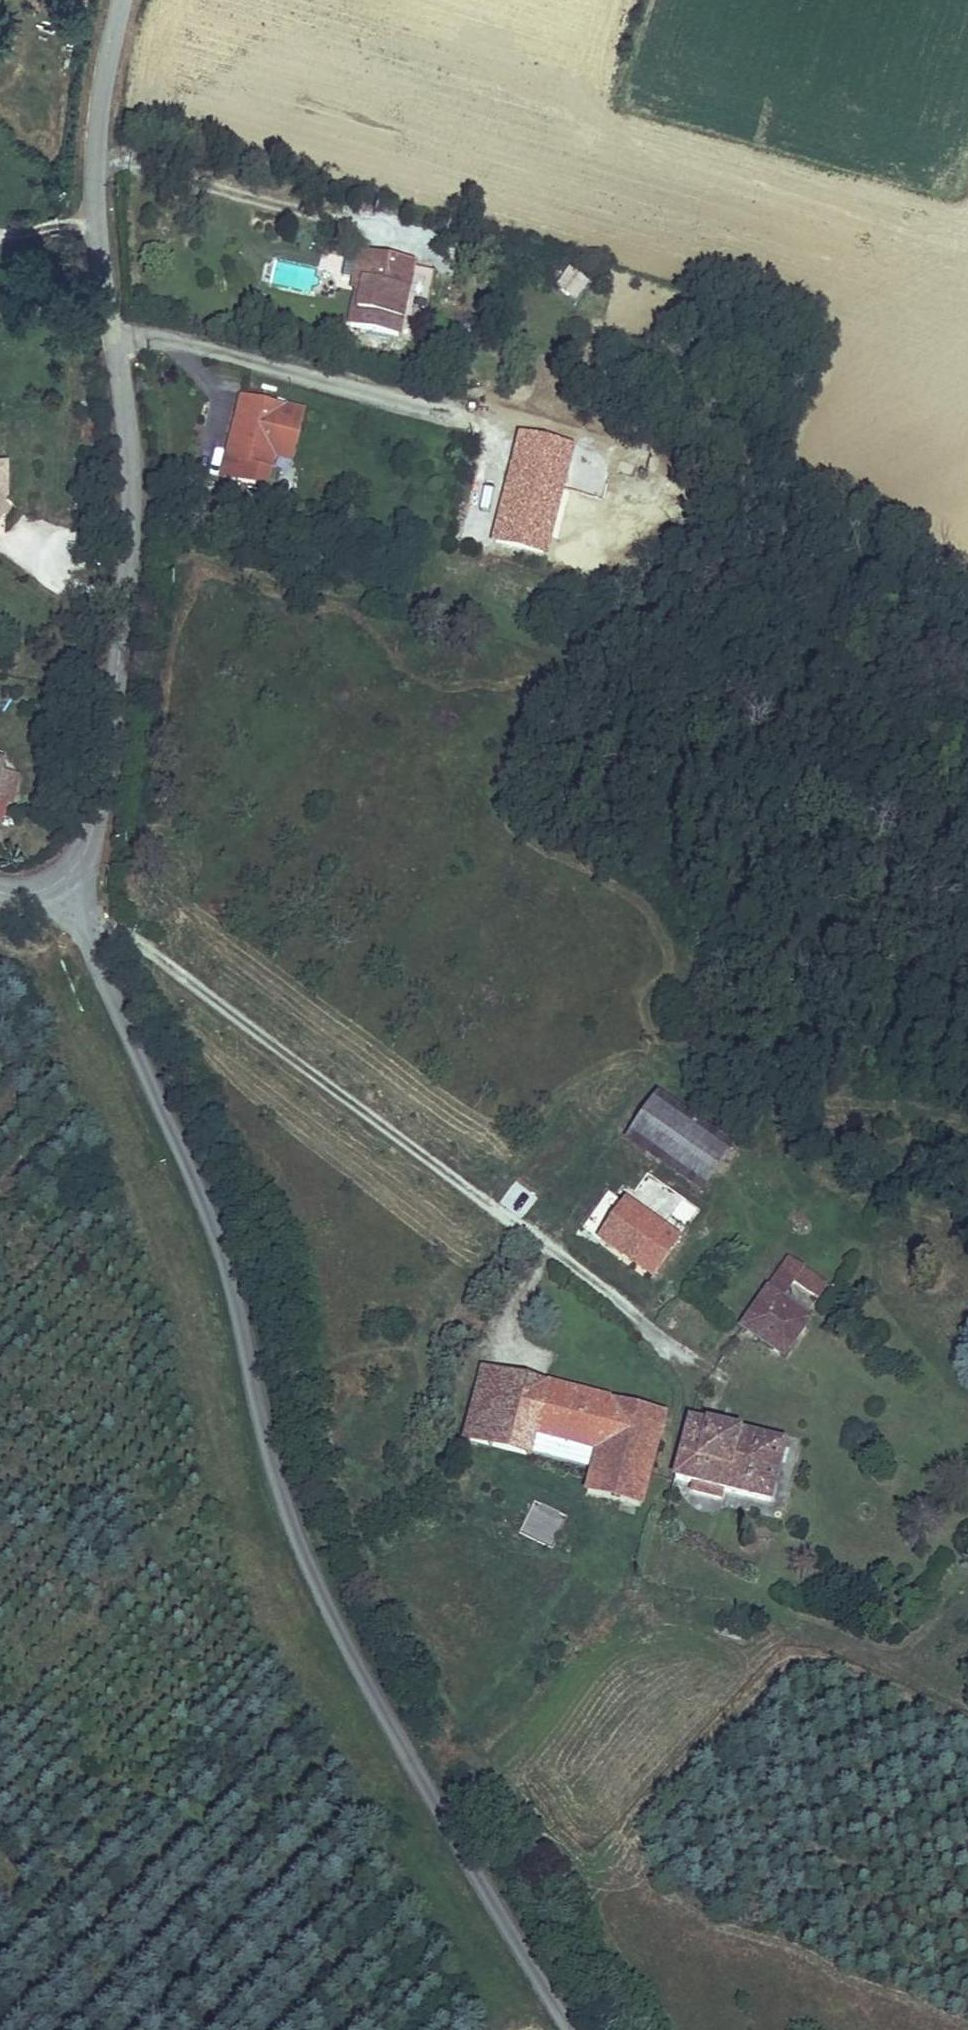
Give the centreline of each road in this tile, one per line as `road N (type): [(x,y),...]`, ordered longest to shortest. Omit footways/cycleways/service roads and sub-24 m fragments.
road 1 (unclassified): [(58,883),(233,1276),(279,1490),(305,1560),(499,1917),(577,2029)]
road 2 (tertiary): [(122,0),(101,102),(93,197),(133,488),(130,578),(103,816),(91,846),(58,883)]

